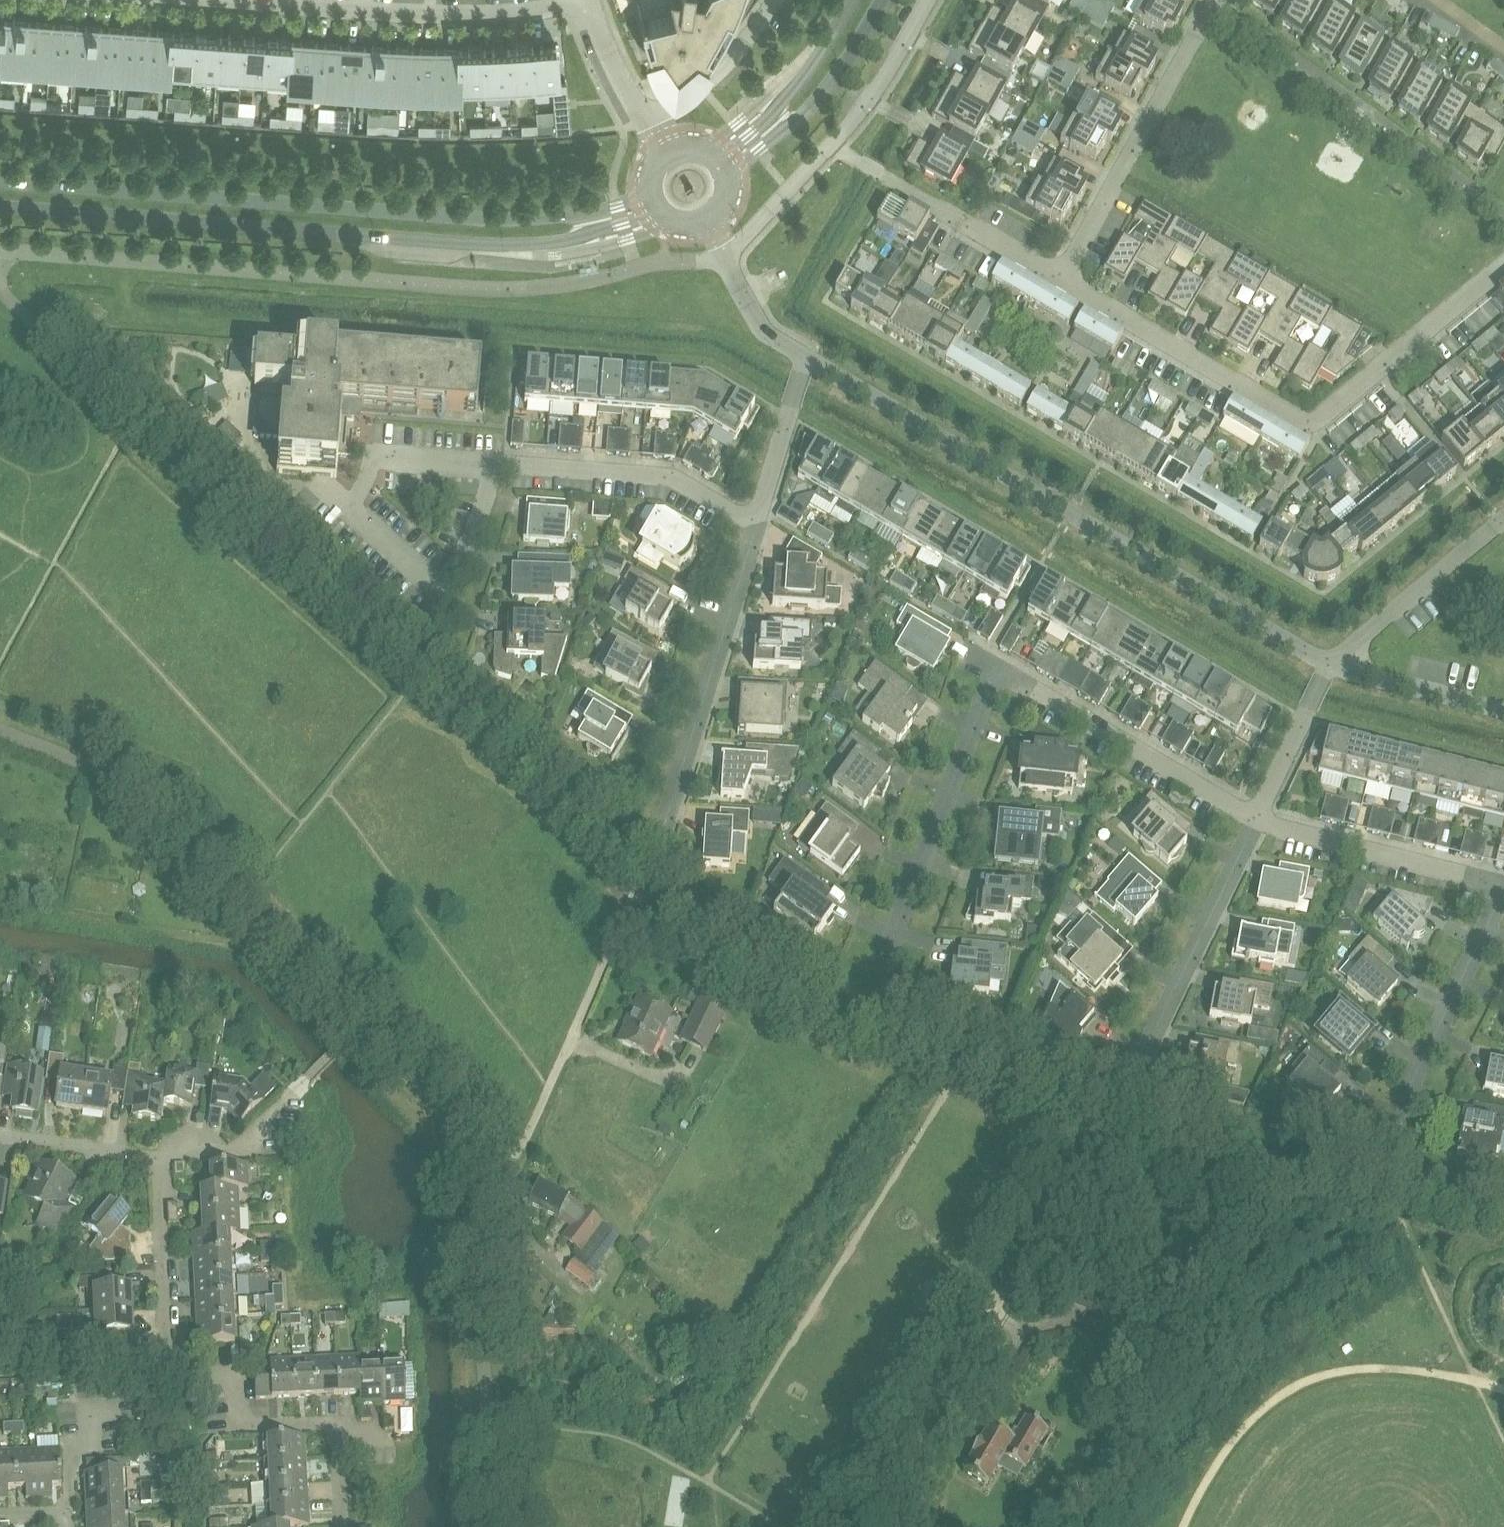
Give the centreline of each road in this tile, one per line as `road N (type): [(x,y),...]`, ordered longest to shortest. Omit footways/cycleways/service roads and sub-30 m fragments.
road 1 (residential): [(494,1526),(472,1186),(455,1137),(390,1052),(147,799),(101,769),(0,730)]
road 2 (tertiary): [(0,208),(508,246),(562,243),(660,211)]
road 3 (tertiary): [(652,196),(587,214),(494,220),(0,181)]
road 4 (residential): [(1330,666),(806,359)]
road 5 (residential): [(1060,280),(1309,423),(1503,264)]
road 6 (track): [(862,1526),(1101,1116)]
road 7 (residential): [(336,1431),(336,1423),(237,1427),(235,1377),(204,1379),(171,1352),(156,1157)]
road 8 (residential): [(492,463),(381,455),(351,510),(439,589),(461,562),(490,482)]
road 9 (residential): [(200,0),(426,15),(532,14),(588,3)]
road 10 (residential): [(1503,210),(1218,0)]
road 11 (residential): [(664,824),(759,514)]
road 12 (residential): [(1216,0),(1060,280)]
road 13 (residential): [(889,951),(1003,667)]
road 14 (residential): [(1003,667),(1257,819)]
road 15 (residential): [(759,514),(739,513),(662,474),(492,463)]
road 16 (residential): [(1141,1067),(1257,819)]
road 17 (residential): [(830,144),(1060,280)]
road 18 (residential): [(1503,886),(1257,819)]
road 19 (residential): [(1395,1116),(1503,891)]
road 20 (tertiary): [(727,177),(804,114),(882,0)]
road 21 (track): [(548,1090),(641,877)]
road 22 (residential): [(1330,666),(1503,518)]
road 23 (tertiary): [(851,0),(792,90),(717,159)]
road 24 (residential): [(1503,708),(1330,666)]
road 25 (residential): [(775,0),(726,63),(648,120)]
road 26 (residential): [(830,144),(869,99),(928,0)]
road 27 (residential): [(1257,819),(1330,666)]
road 28 (residential): [(156,1157),(229,1153),(294,1091)]
road 29 (residential): [(759,514),(806,359)]
road 30 (residential): [(0,1132),(156,1157)]
road 31 (residential): [(724,256),(830,144)]
road 32 (residential): [(806,359),(760,326),(724,256)]
road 33 (residential): [(588,3),(648,120)]
road 34 (residential): [(64,1513),(68,1446),(92,1444),(91,1404)]
road 35 (track): [(472,1186),(514,1157),(548,1090)]

